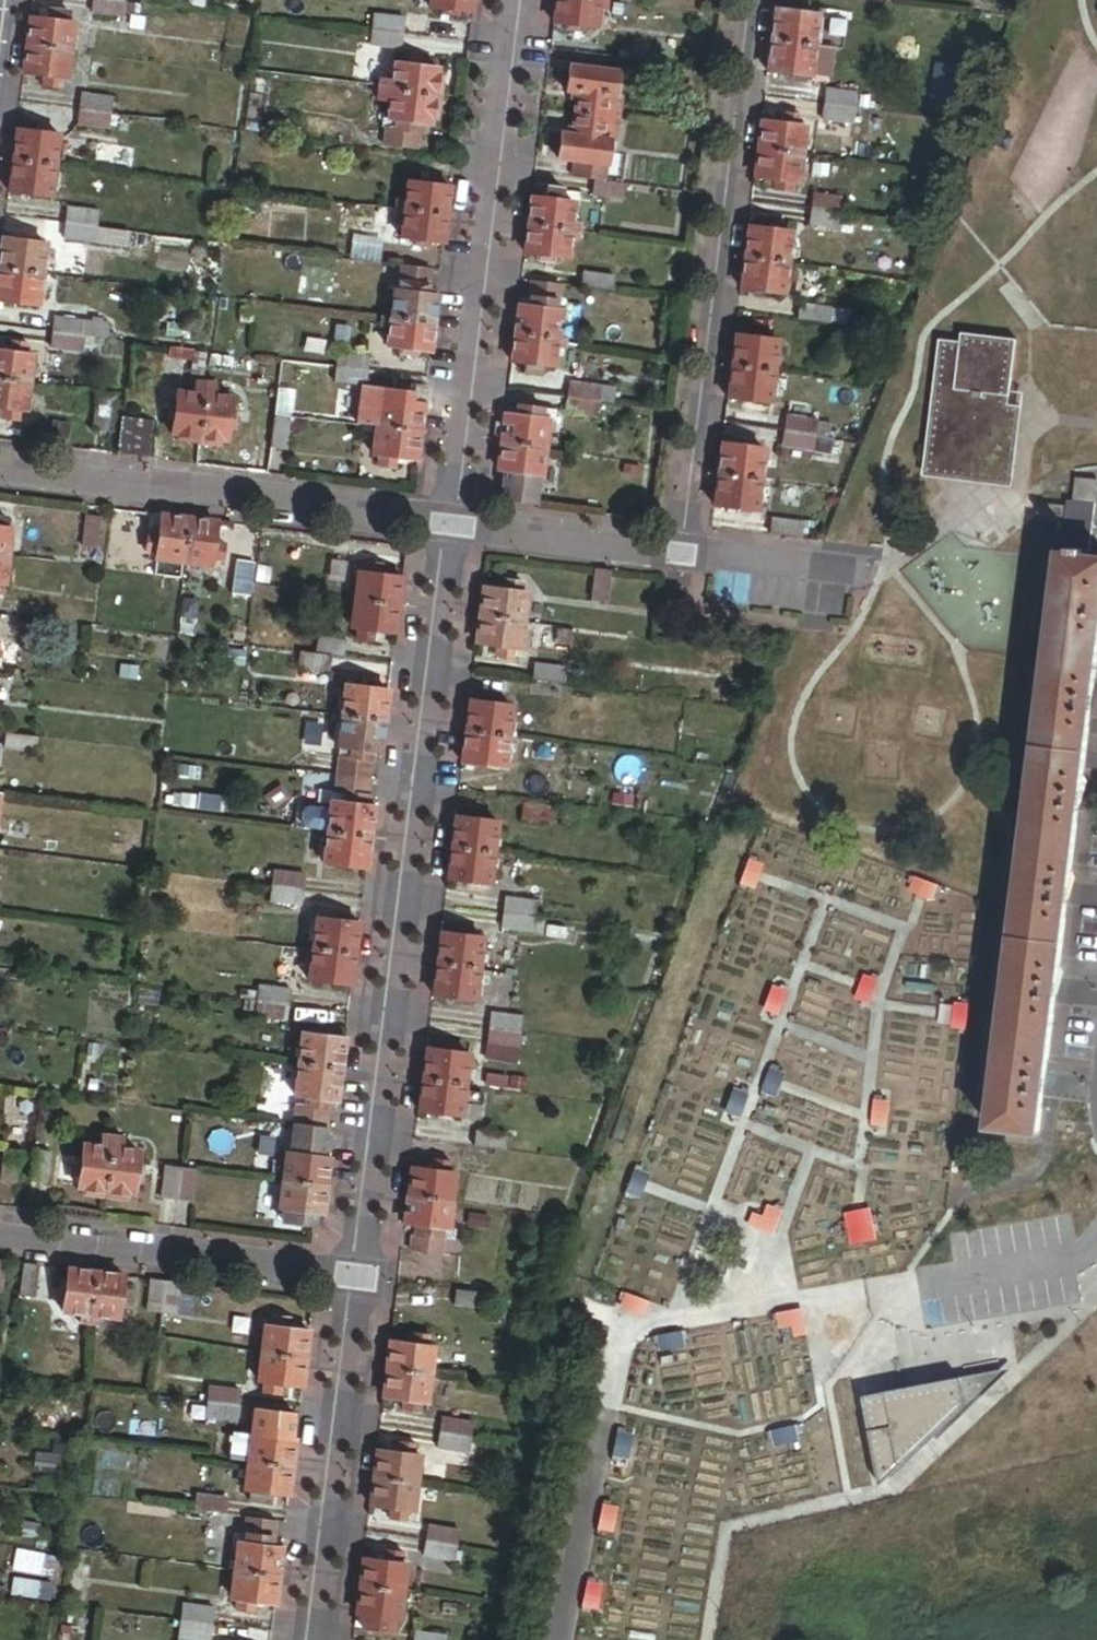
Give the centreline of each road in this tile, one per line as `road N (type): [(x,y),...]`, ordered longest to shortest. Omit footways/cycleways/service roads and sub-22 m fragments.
road 1 (residential): [(453,521),(361,1276)]
road 2 (residential): [(749,0),(680,549)]
road 3 (residential): [(516,0),(453,521)]
road 4 (residential): [(0,465),(453,521)]
road 5 (residential): [(361,1276),(317,1639)]
road 6 (residential): [(361,1276),(0,1231)]
road 7 (residential): [(453,521),(680,549)]
road 8 (residential): [(680,549),(882,574)]

